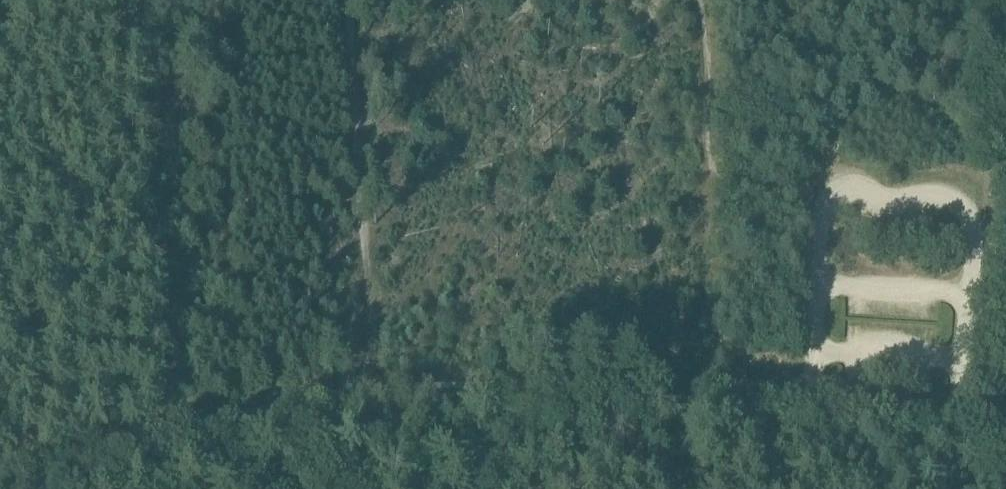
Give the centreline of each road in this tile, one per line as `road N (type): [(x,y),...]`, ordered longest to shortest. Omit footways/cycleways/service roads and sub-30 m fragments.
road 1 (track): [(693,392),(370,389),(231,416),(0,483)]
road 2 (track): [(370,389),(372,330),(342,0)]
road 3 (track): [(959,416),(966,308),(952,294),(824,290)]
road 4 (track): [(966,308),(975,227),(964,211),(938,200),(836,195),(821,213)]
road 5 (track): [(697,167),(693,392)]
road 6 (track): [(1005,421),(812,406)]
road 7 (track): [(699,0),(697,167)]
road 8 (track): [(815,351),(962,361)]

